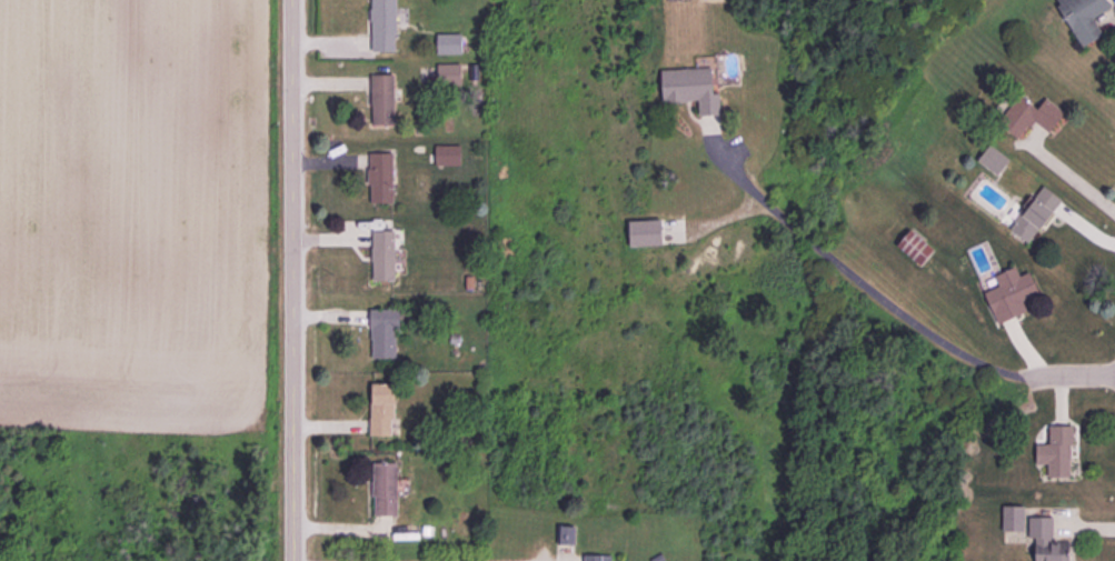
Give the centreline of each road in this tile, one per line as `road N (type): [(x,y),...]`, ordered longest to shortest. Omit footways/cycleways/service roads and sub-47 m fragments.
road 1 (residential): [(295,560),(293,0)]

